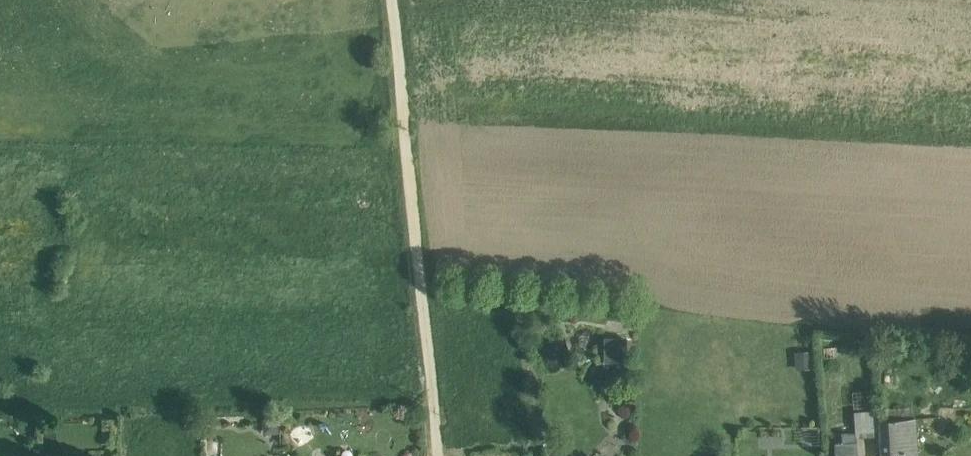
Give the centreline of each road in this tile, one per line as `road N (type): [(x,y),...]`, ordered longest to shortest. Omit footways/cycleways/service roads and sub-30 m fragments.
road 1 (residential): [(390,0),(440,455)]

